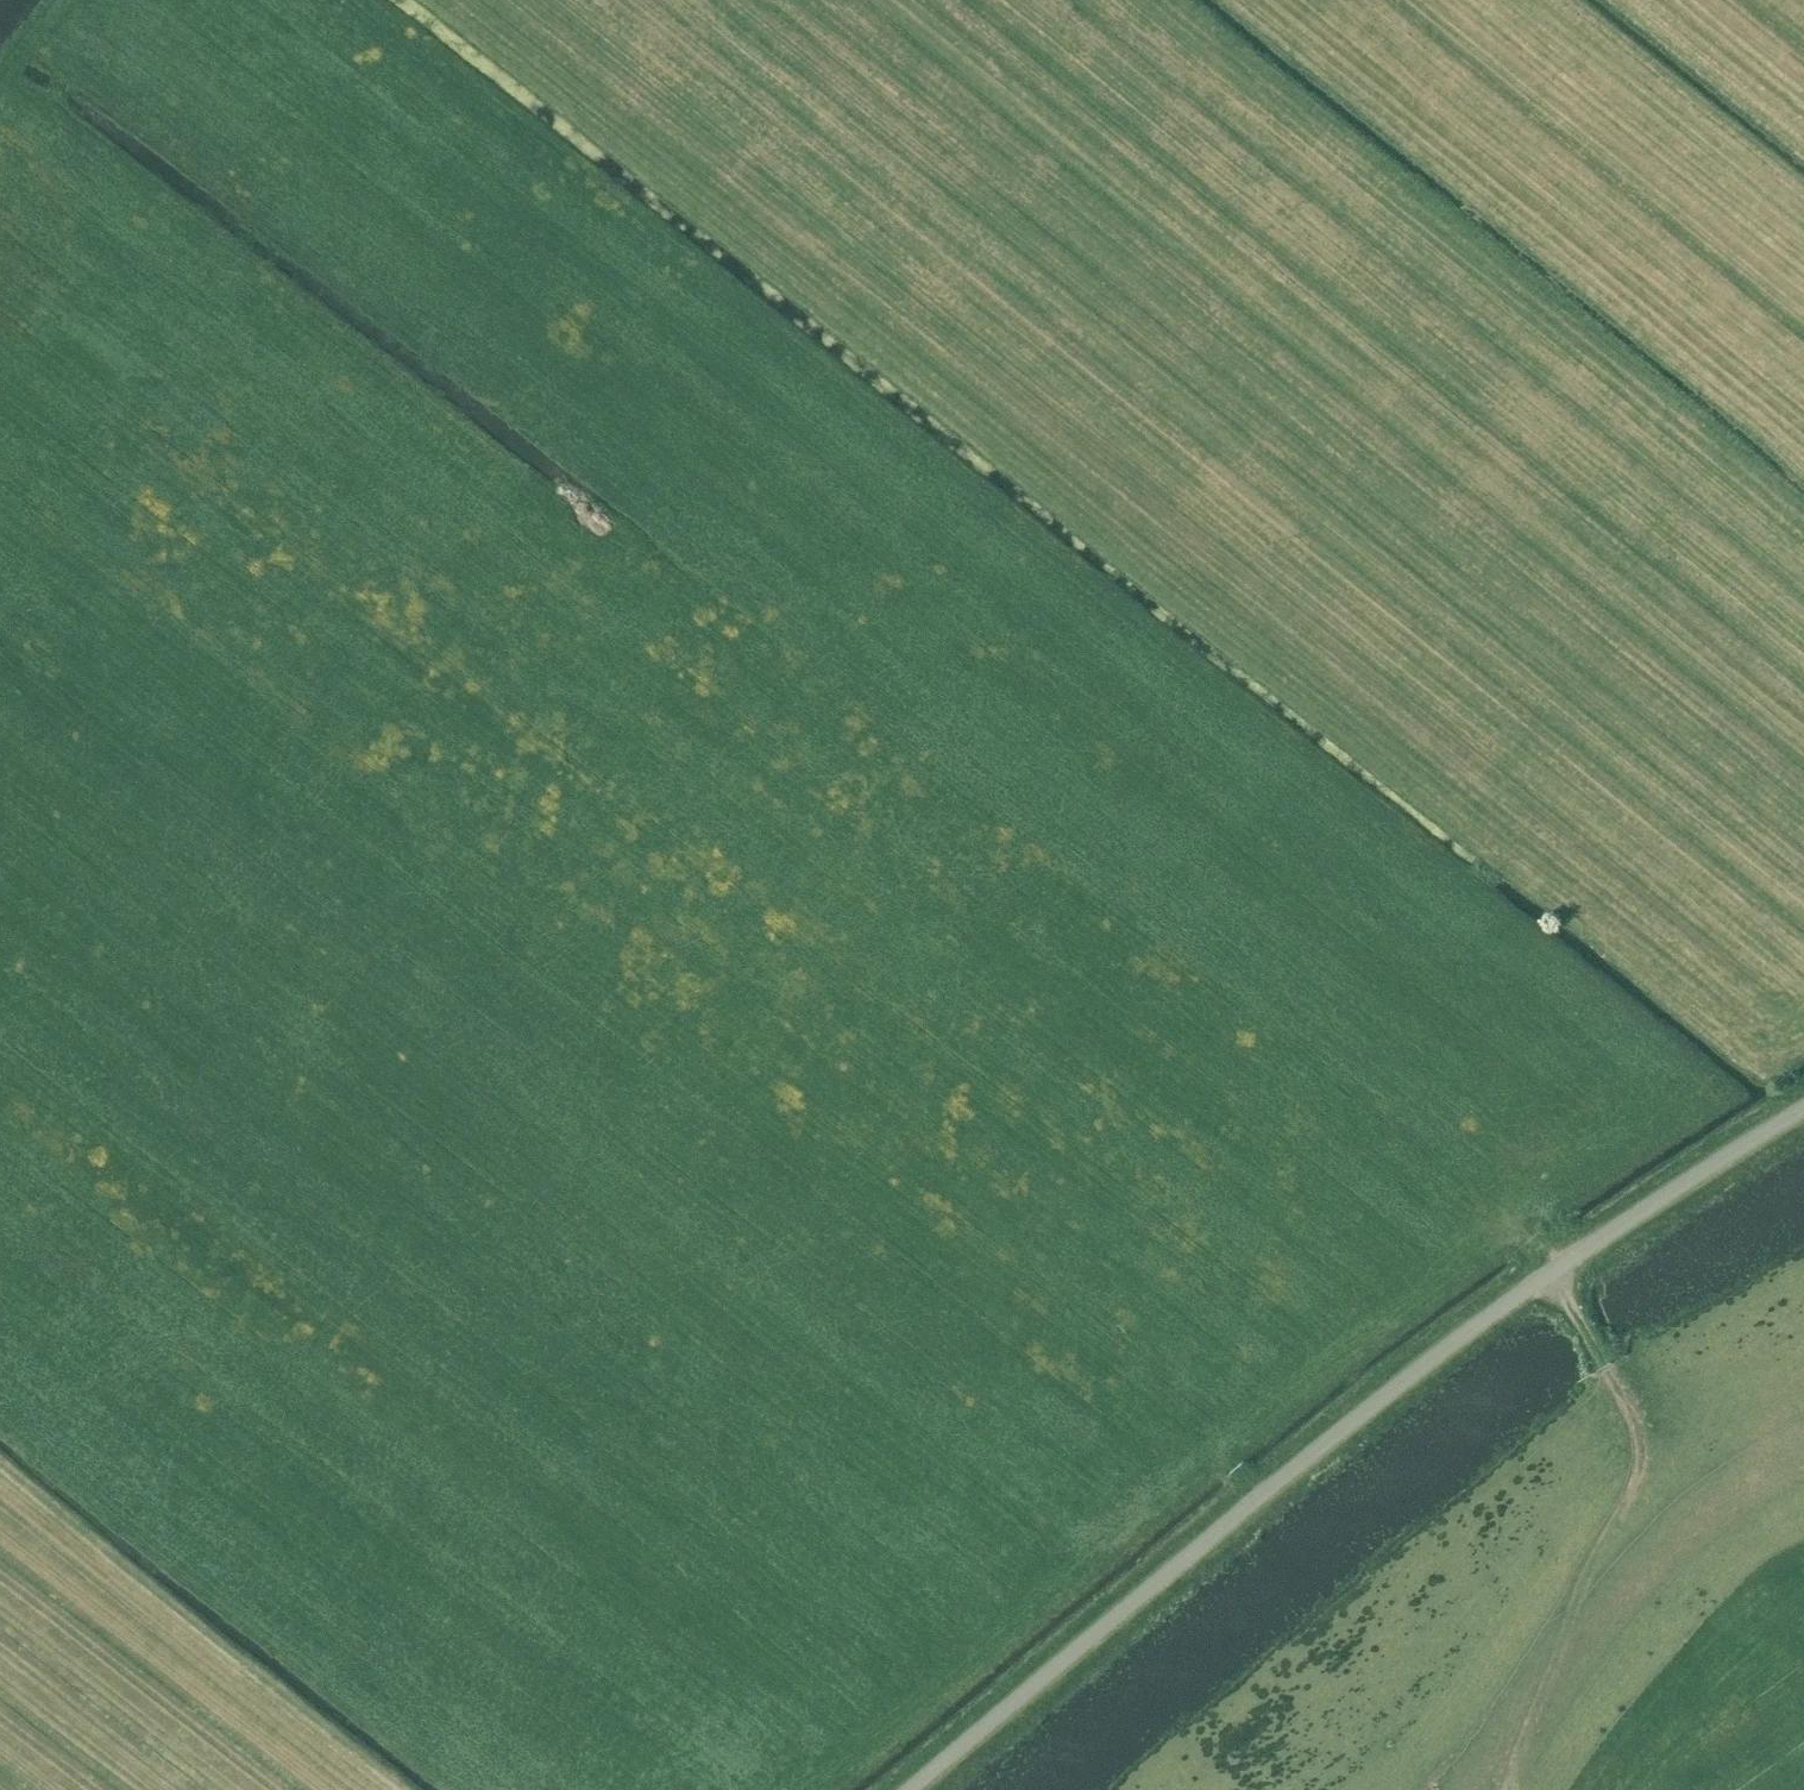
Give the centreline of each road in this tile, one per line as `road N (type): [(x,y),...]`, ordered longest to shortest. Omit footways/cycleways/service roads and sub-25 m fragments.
road 1 (unclassified): [(910,1789),(1444,1349),(1803,1108)]
road 2 (track): [(1510,1789),(1511,1755),(1581,1576),(1638,1470),(1626,1409),(1554,1272)]

